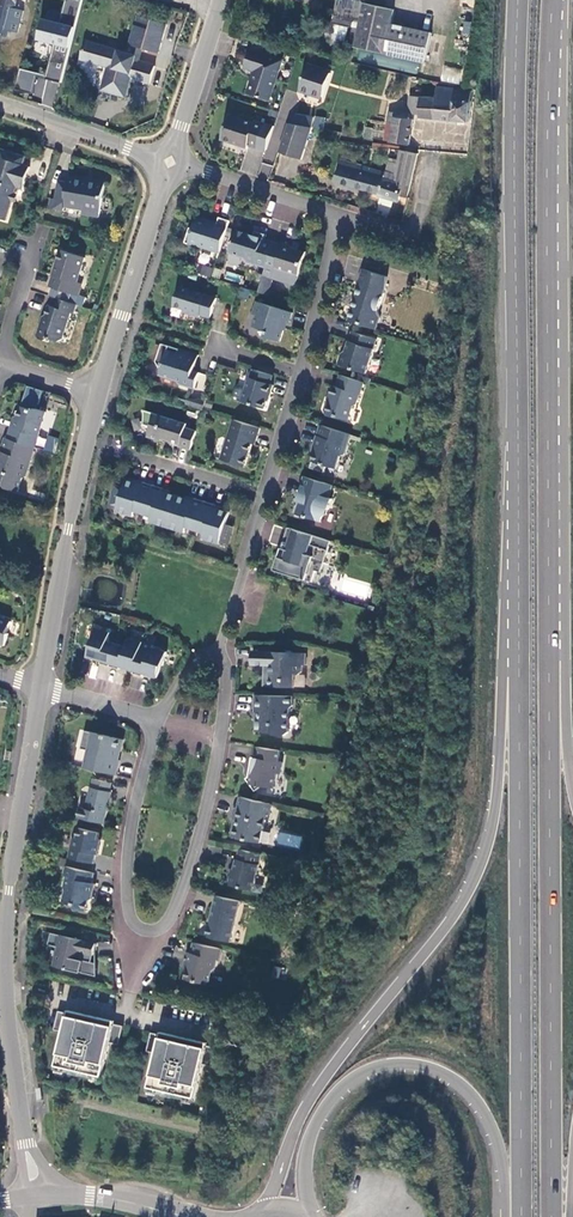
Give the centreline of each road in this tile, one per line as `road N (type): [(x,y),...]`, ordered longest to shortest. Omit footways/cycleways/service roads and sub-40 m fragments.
road 1 (trunk): [(552,1216),(548,91)]
road 2 (trunk): [(519,445),(497,766),(482,854),(466,893),(304,1106),(263,1211)]
road 3 (trunk): [(519,445),(521,1216)]
road 4 (trunk): [(572,786),(548,91)]
road 5 (residential): [(157,719),(127,866),(130,917),(153,932),(178,903),(204,819),(227,680),(217,655)]
road 6 (residential): [(34,1197),(4,968),(5,914),(40,688)]
road 7 (trunk): [(518,0),(519,445)]
road 8 (trunk): [(315,1216),(302,1169),(315,1120),(353,1078),(400,1064),(444,1074),(476,1101),(500,1150),(505,1216)]
road 9 (residential): [(40,688),(99,394)]
road 10 (residential): [(99,394),(170,161)]
road 11 (residential): [(0,103),(170,161)]
road 12 (residential): [(170,161),(339,215)]
road 13 (residential): [(170,161),(221,0)]
road 14 (residential): [(265,497),(217,655)]
road 15 (residential): [(339,215),(301,374)]
road 16 (residential): [(265,497),(112,450)]
road 17 (residential): [(339,215),(415,230),(432,154)]
road 18 (residential): [(301,374),(265,497)]
road 19 (residential): [(157,719),(40,688)]

